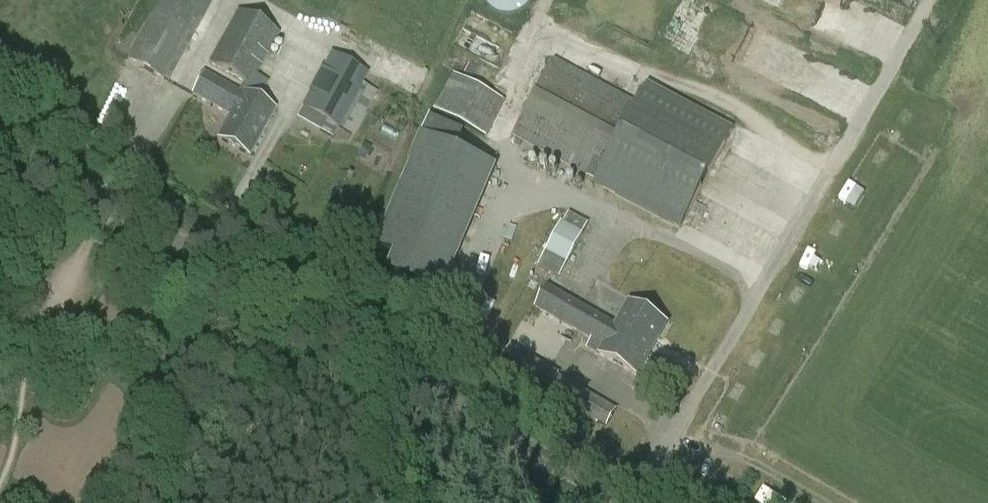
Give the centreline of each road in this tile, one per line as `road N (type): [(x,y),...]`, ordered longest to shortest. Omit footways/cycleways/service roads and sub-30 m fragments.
road 1 (unclassified): [(616,499),(0,142)]
road 2 (track): [(924,0),(616,499)]

